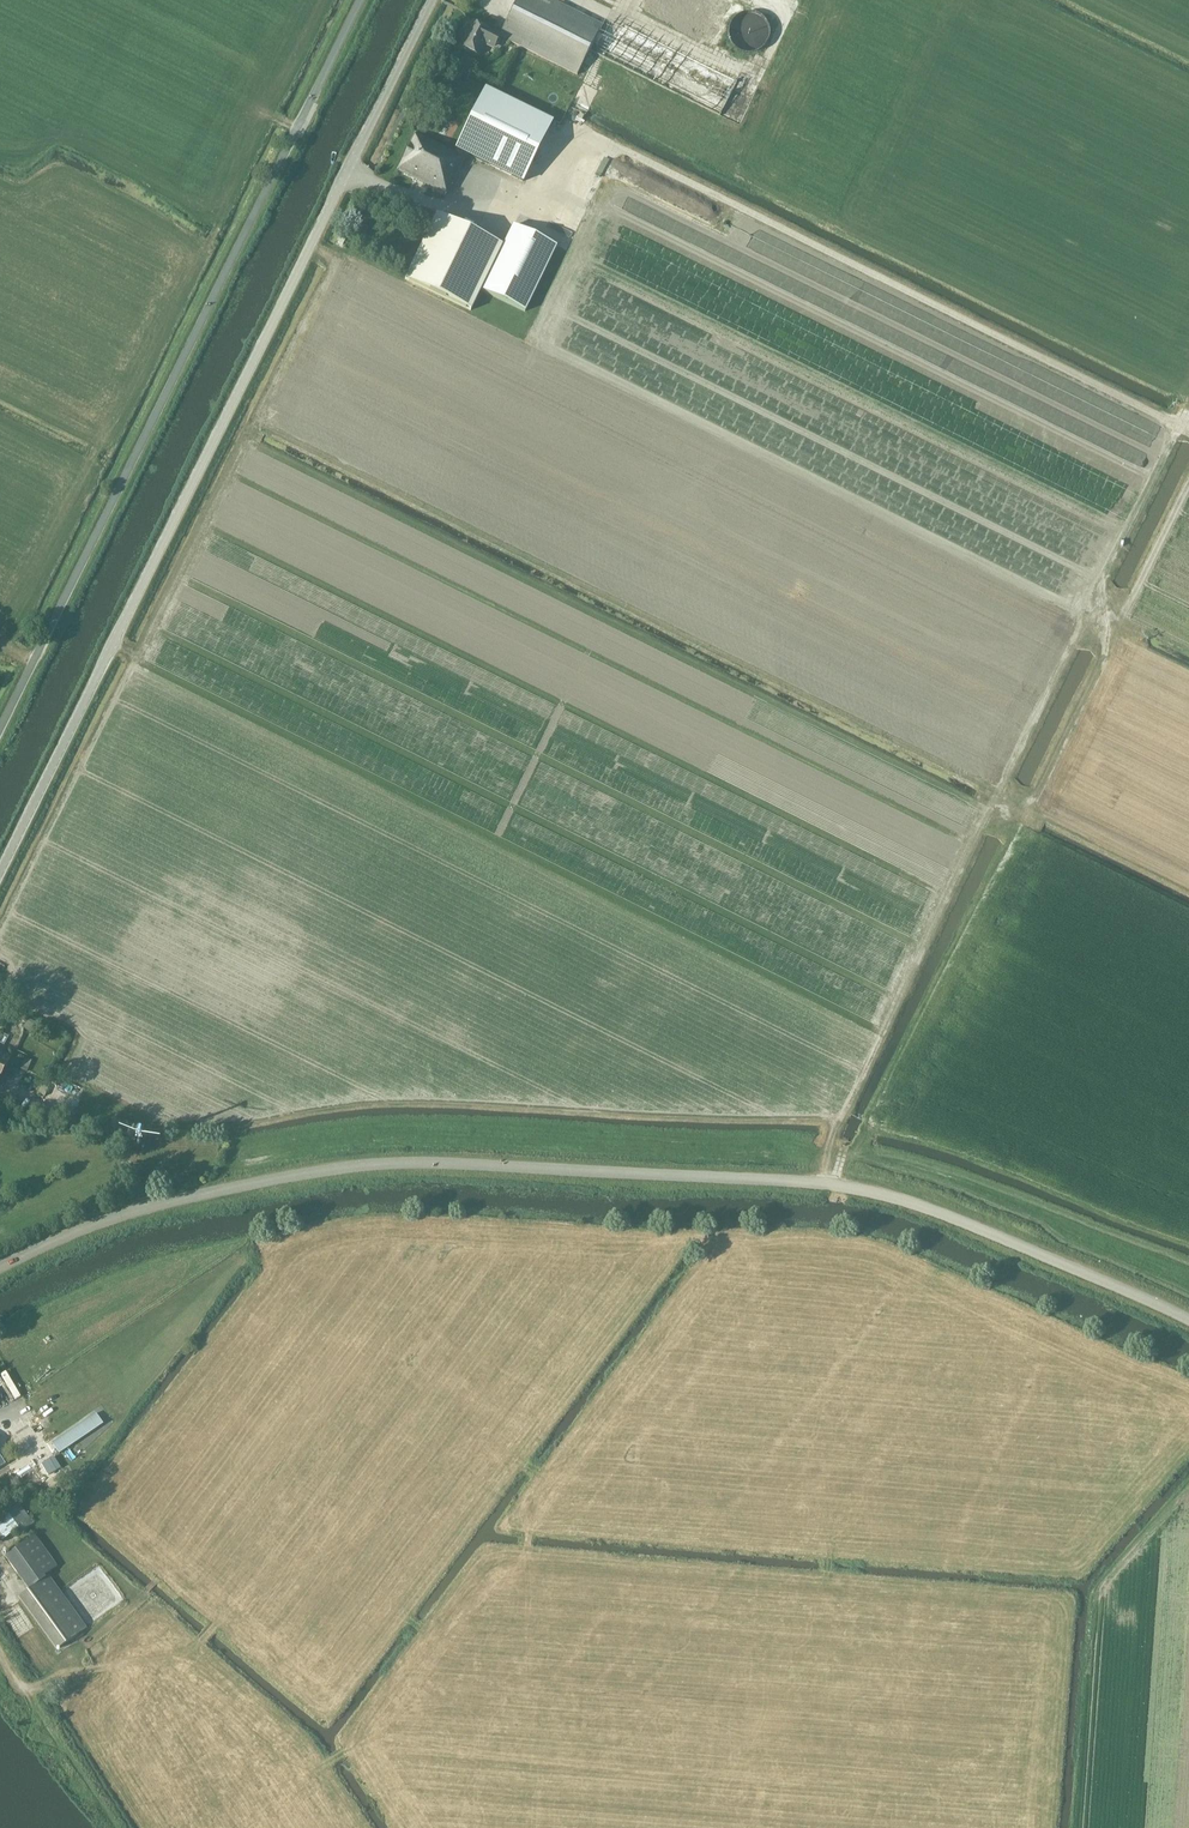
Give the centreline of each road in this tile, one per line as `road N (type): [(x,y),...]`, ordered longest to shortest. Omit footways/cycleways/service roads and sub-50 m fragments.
road 1 (tertiary): [(1188,1319),(955,1219),(864,1192),(780,1180),(458,1164),(349,1167),(261,1182),(78,1230),(0,1267)]
road 2 (tertiary): [(0,871),(432,0)]
road 3 (unclassified): [(0,729),(360,0)]
road 4 (track): [(25,1688),(169,1659),(215,1625)]
road 5 (track): [(25,1688),(116,1827)]

